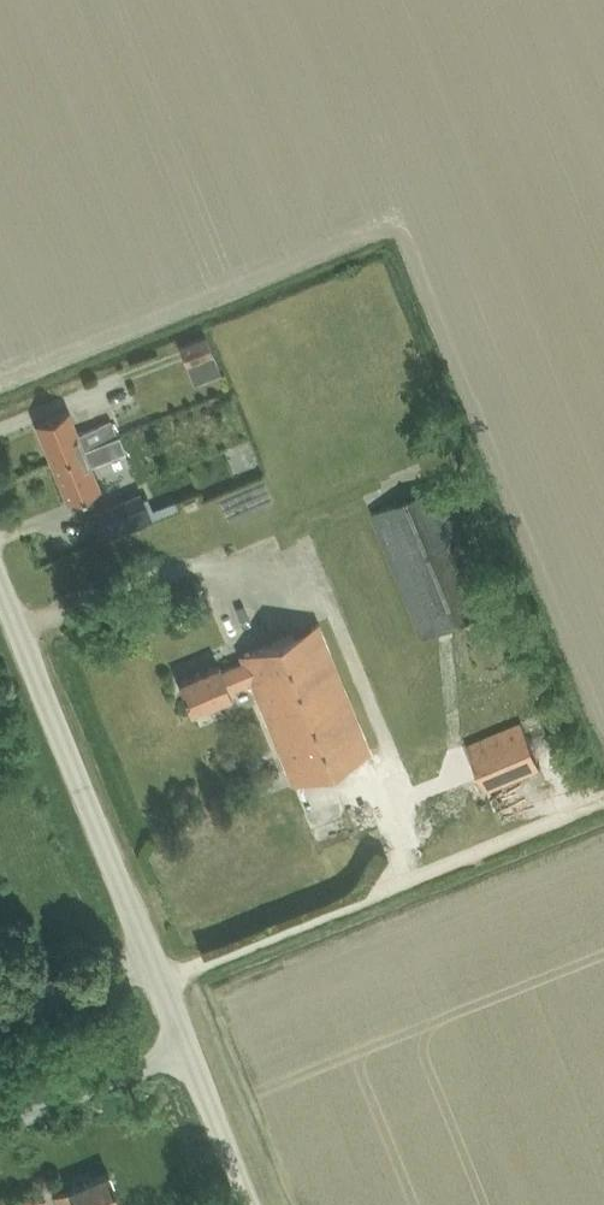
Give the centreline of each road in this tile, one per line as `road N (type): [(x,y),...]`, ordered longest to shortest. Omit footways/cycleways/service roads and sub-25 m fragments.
road 1 (unclassified): [(250,1204),(0,586)]

